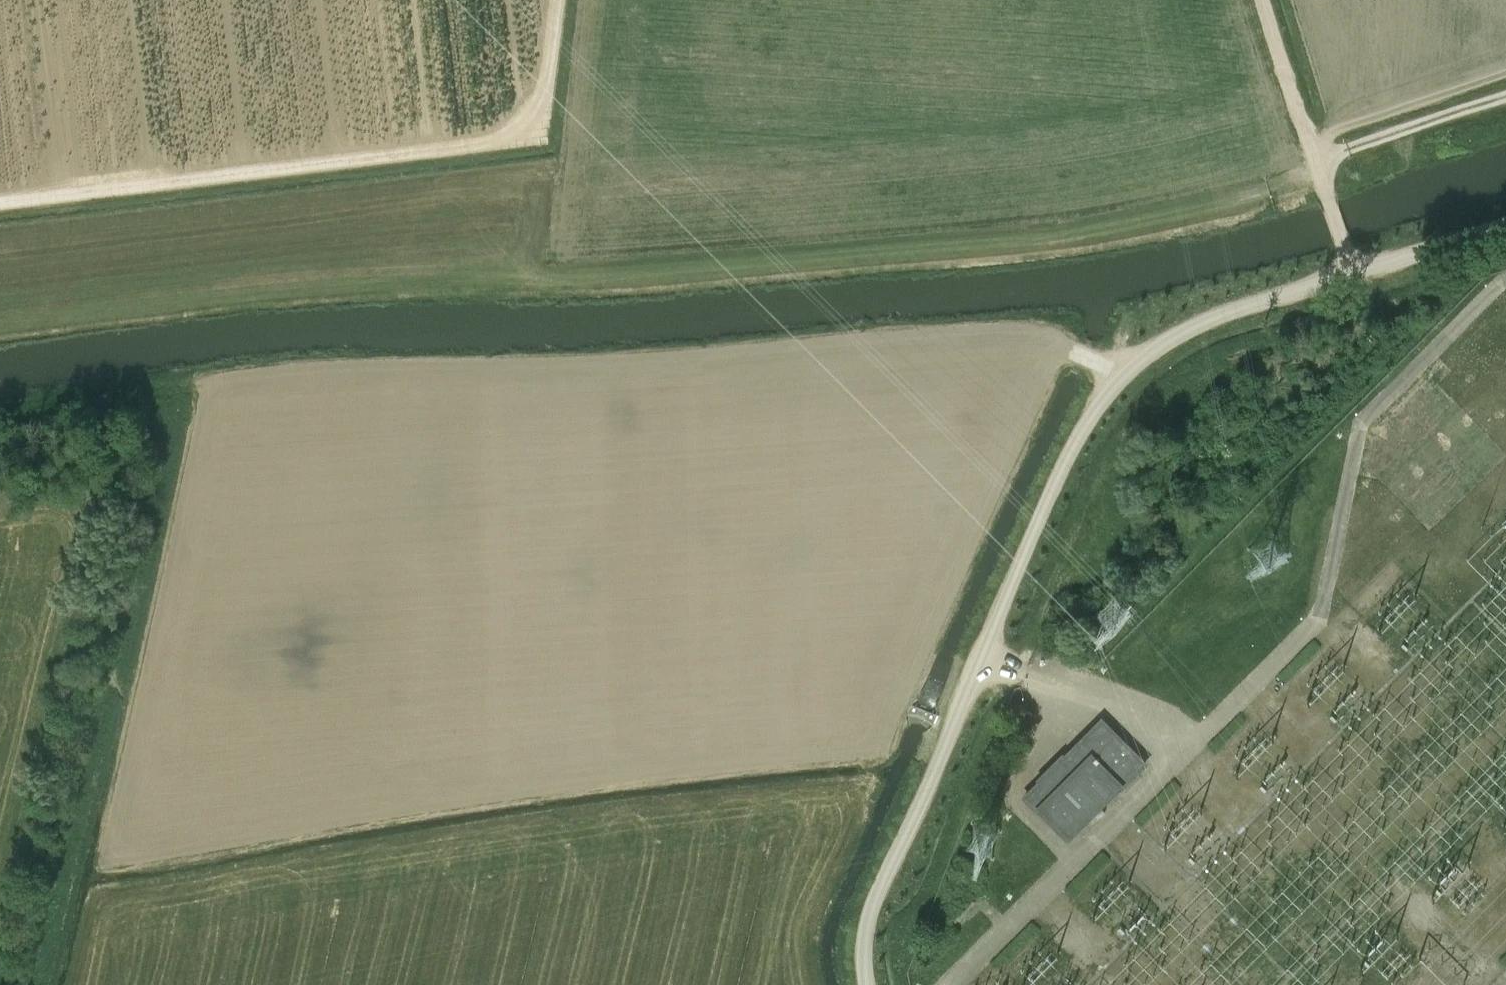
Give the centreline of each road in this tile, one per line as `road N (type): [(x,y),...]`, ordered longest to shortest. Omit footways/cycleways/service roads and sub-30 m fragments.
road 1 (unclassified): [(862,984),(860,941),(872,902),(1069,453),(1109,395),(1169,338),(1203,320),(1505,218)]
road 2 (track): [(1351,271),(1262,0)]

